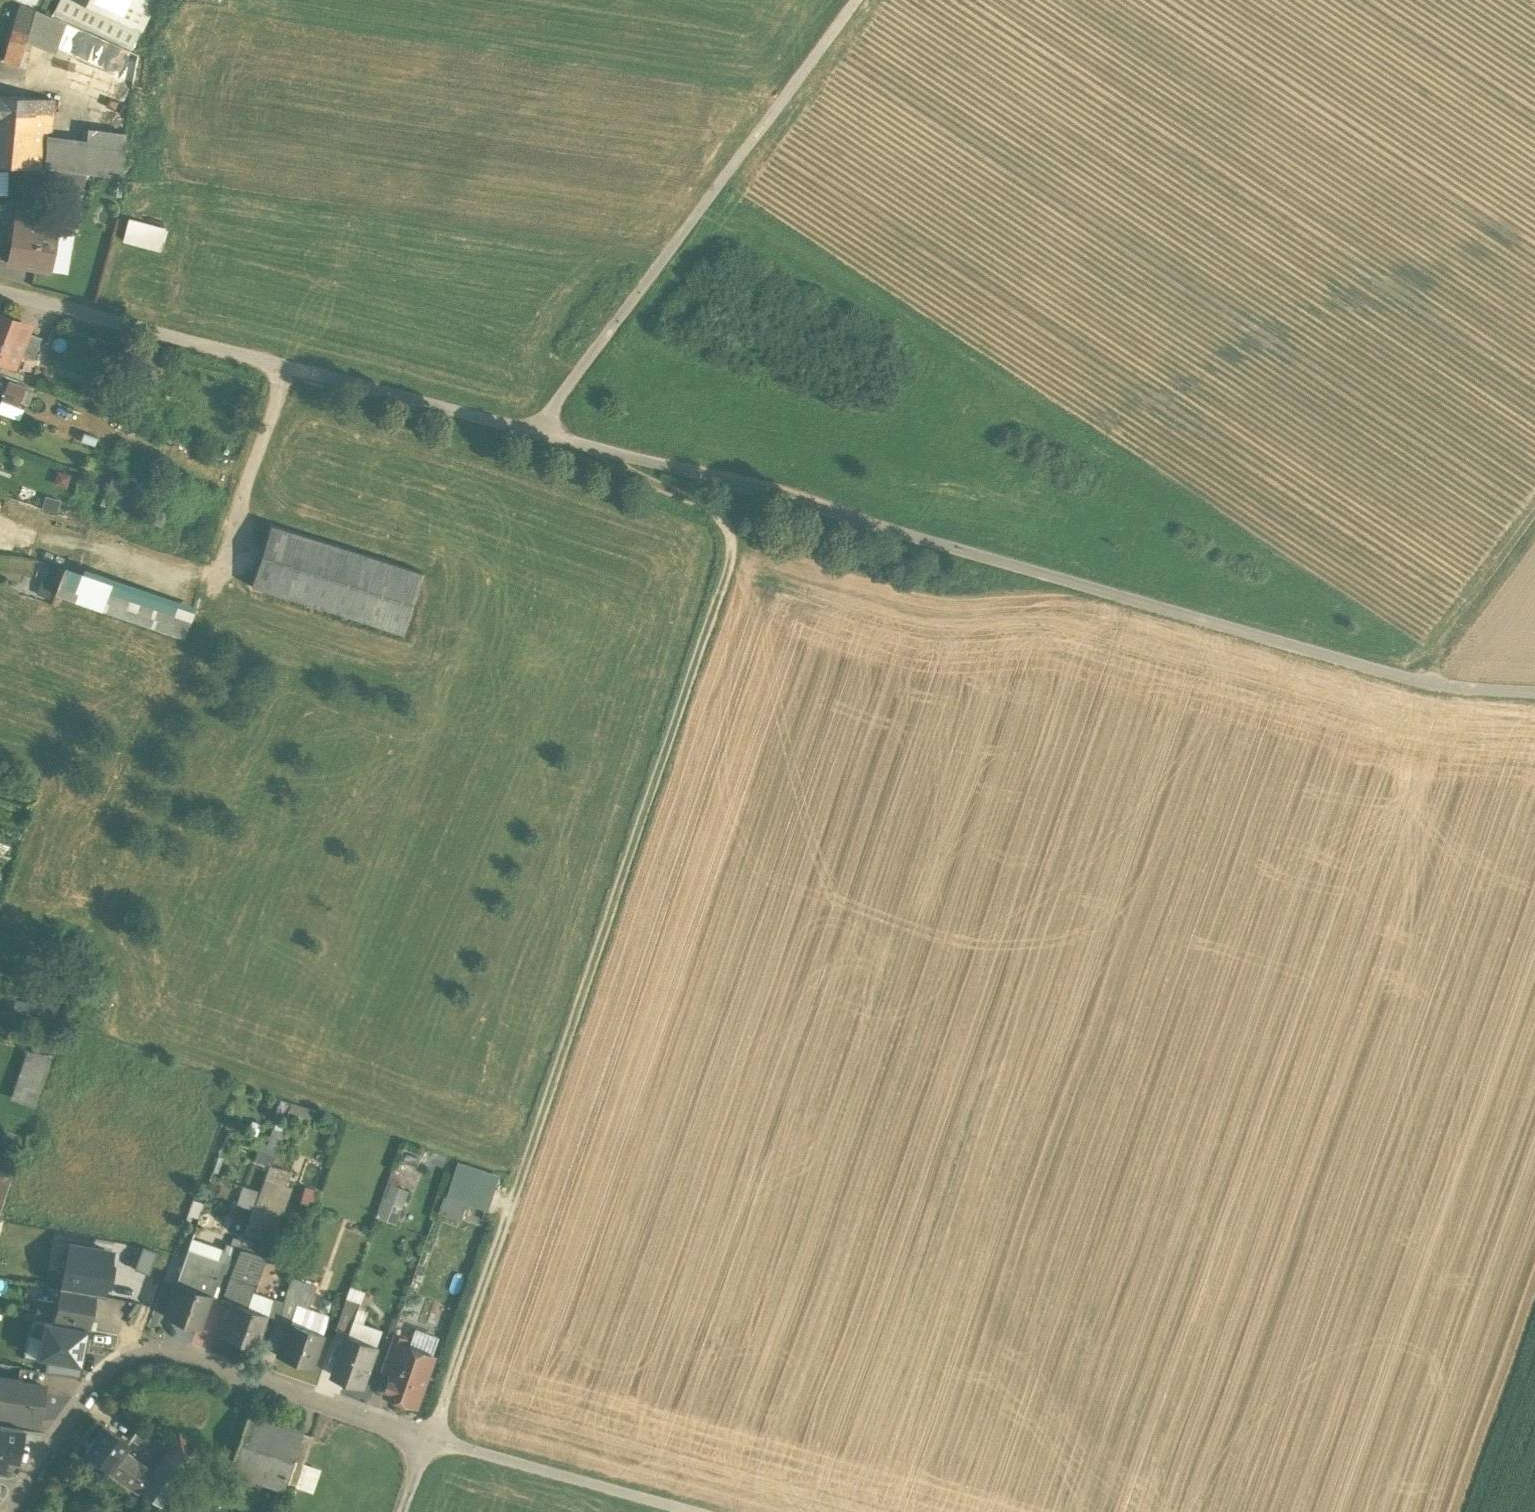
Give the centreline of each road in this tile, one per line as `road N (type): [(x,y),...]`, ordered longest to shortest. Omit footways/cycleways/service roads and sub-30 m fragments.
road 1 (unclassified): [(0,293),(594,449),(1425,684),(1534,693)]
road 2 (track): [(401,1511),(731,558),(731,539),(708,508),(594,449)]
road 3 (track): [(856,0),(534,434)]
road 4 (residential): [(12,1511),(44,1455),(109,1376),(150,1355),(174,1351),(426,1439)]
road 5 (track): [(426,1439),(688,1511)]
road 6 (track): [(1534,537),(1425,684)]

